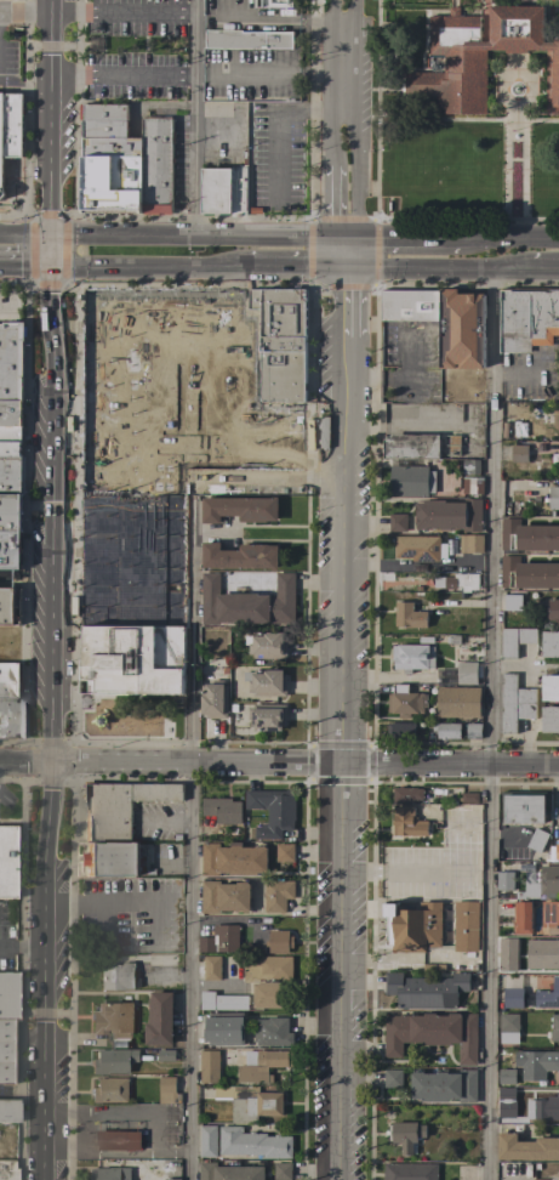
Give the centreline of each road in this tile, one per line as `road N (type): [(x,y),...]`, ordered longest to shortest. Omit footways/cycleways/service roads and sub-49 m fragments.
road 1 (residential): [(336,1179),(346,765),(343,238)]
road 2 (primary): [(44,1179),(47,267)]
road 3 (residential): [(50,762),(558,765)]
road 4 (primary): [(343,238),(47,239)]
road 5 (secondary): [(47,239),(54,0)]
road 6 (residential): [(343,238),(346,0)]
road 7 (primary): [(47,267),(238,268)]
road 8 (primary): [(344,268),(529,268)]

